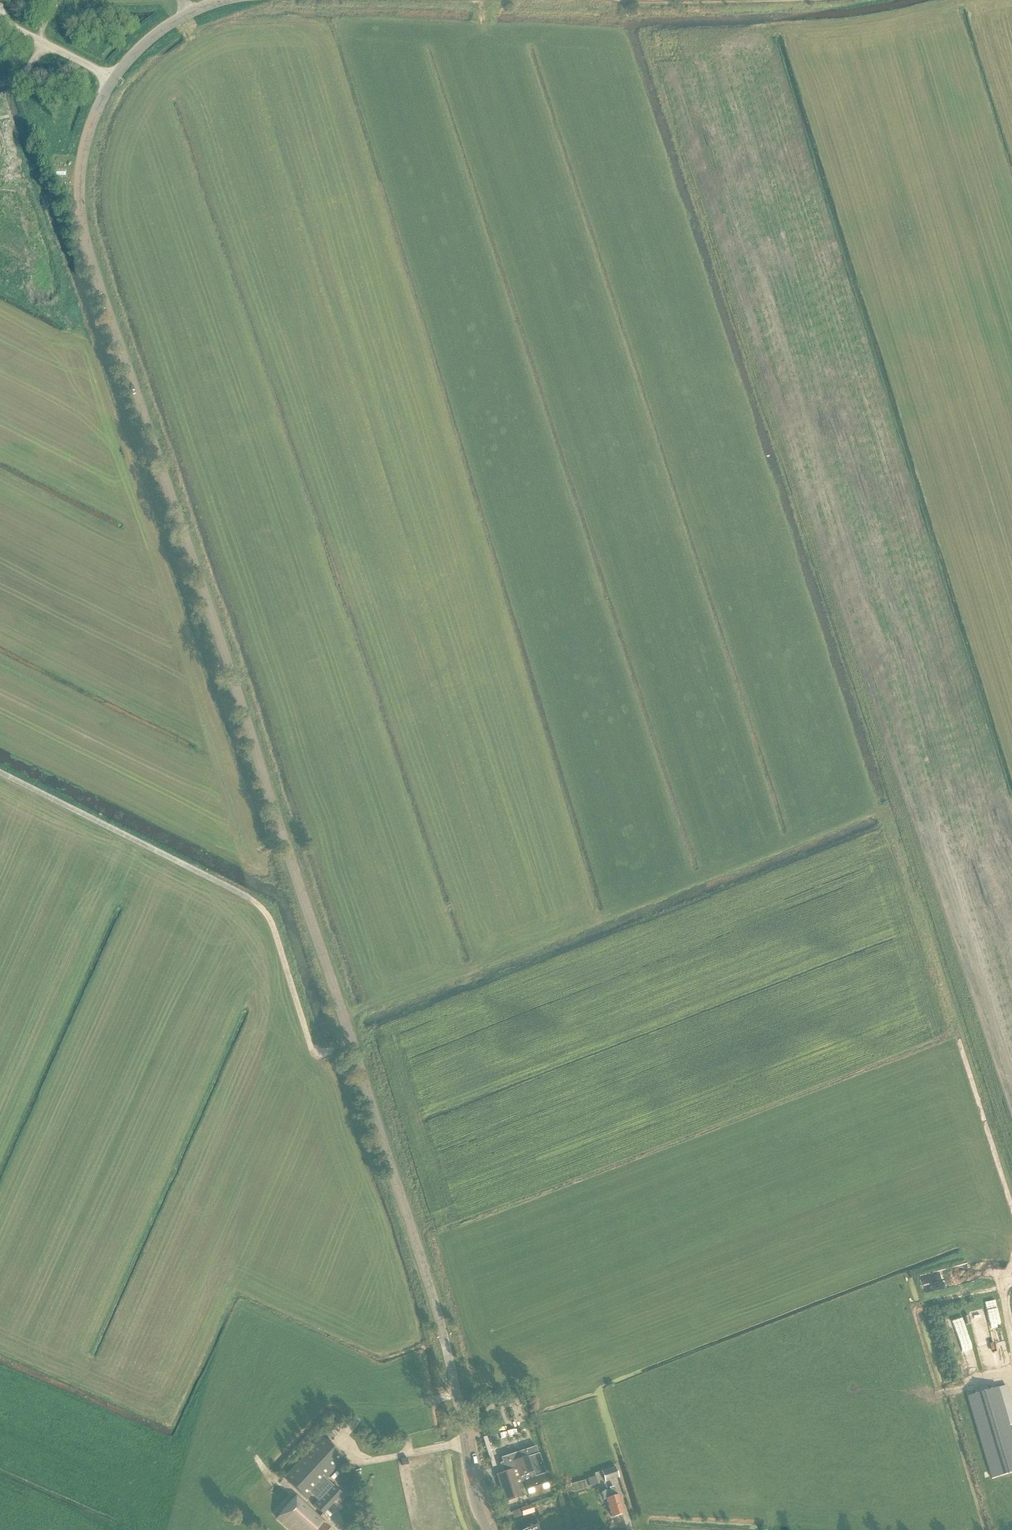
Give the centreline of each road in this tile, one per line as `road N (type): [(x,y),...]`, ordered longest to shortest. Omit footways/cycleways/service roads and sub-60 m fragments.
road 1 (tertiary): [(486,1529),(445,1336),(88,250),(80,193),(88,138),(113,82)]
road 2 (track): [(353,1045),(315,1051),(264,905),(0,773)]
road 3 (track): [(1011,1208),(952,1018)]
road 4 (tertiary): [(113,82),(152,37),(191,12),(238,0)]
road 5 (unclassified): [(113,82),(0,27)]

